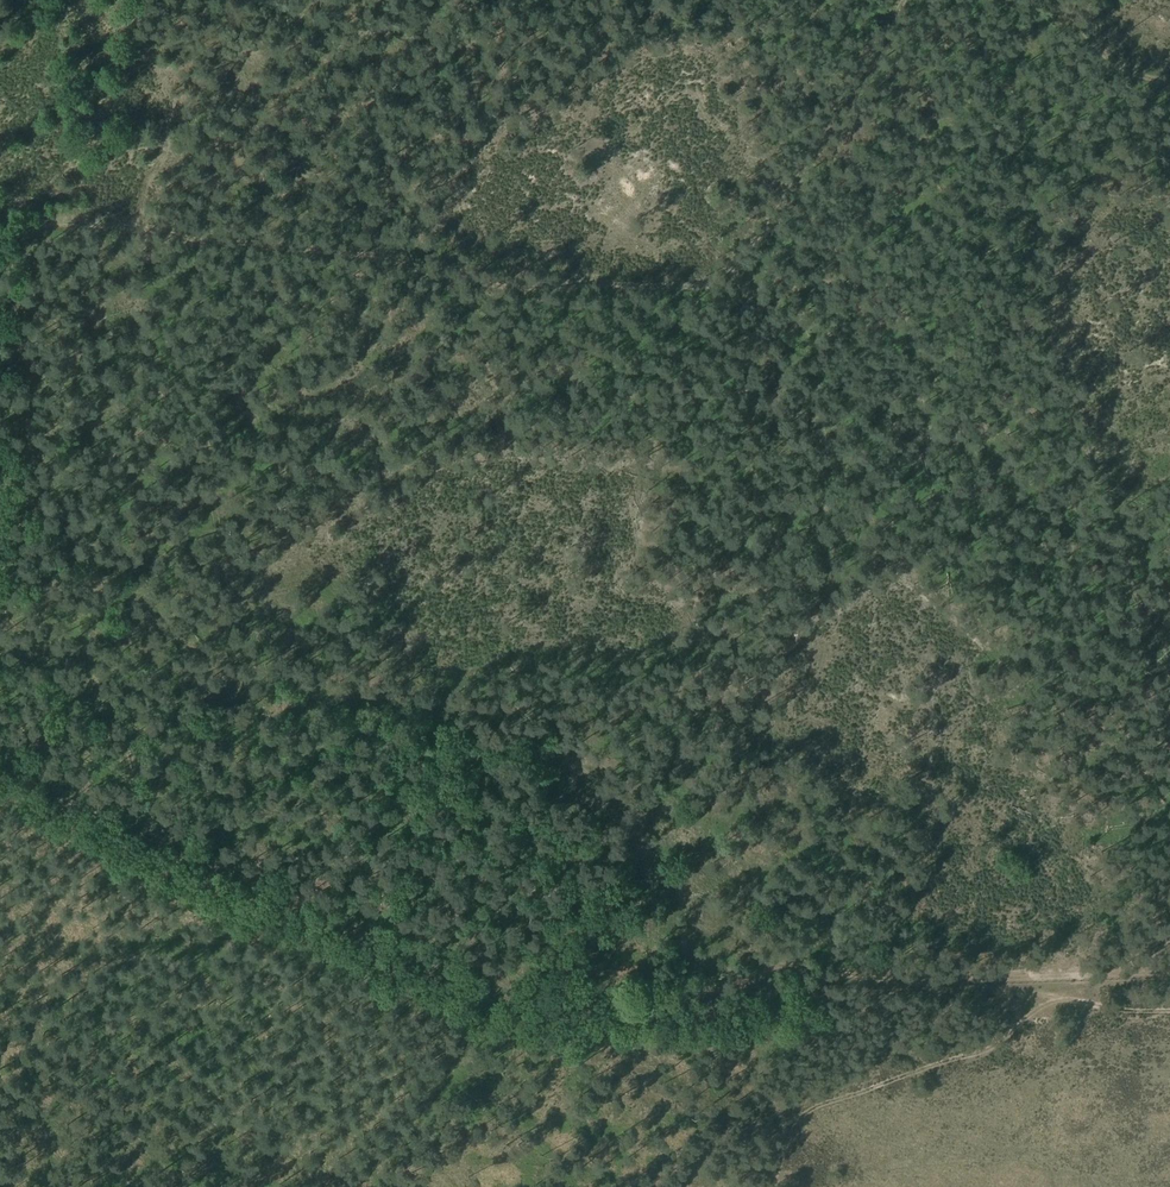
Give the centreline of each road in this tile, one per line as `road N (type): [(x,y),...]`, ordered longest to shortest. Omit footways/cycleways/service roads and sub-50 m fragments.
road 1 (track): [(735,286),(552,287),(100,224),(0,227)]
road 2 (track): [(770,1186),(802,1112),(988,1045),(1052,996),(1169,1011)]
road 3 (track): [(900,0),(795,180),(735,264),(735,286)]
road 4 (track): [(1169,90),(1119,70),(1055,0)]

